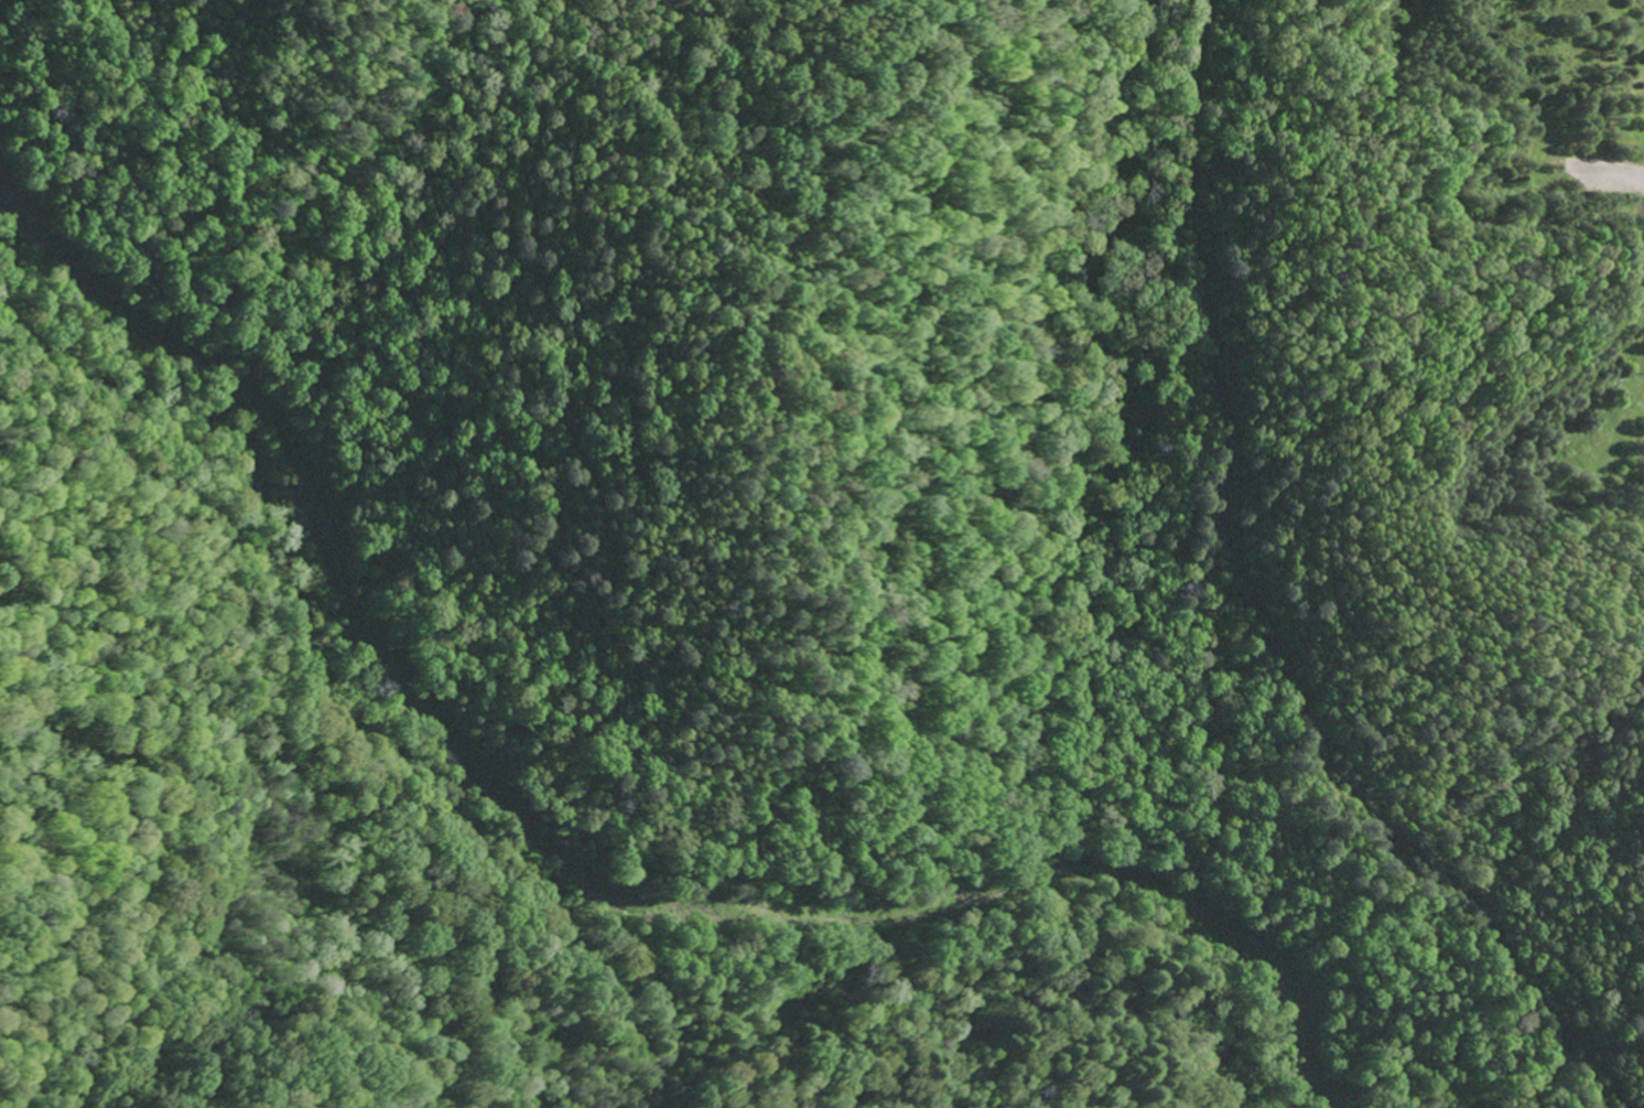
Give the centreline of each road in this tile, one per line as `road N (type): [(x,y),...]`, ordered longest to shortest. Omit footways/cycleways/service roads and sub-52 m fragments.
road 1 (residential): [(1614,1107),(1291,870),(1095,776),(808,839),(647,842),(515,762),(344,487)]
road 2 (residential): [(344,487),(299,408),(221,343),(80,306),(0,156)]

